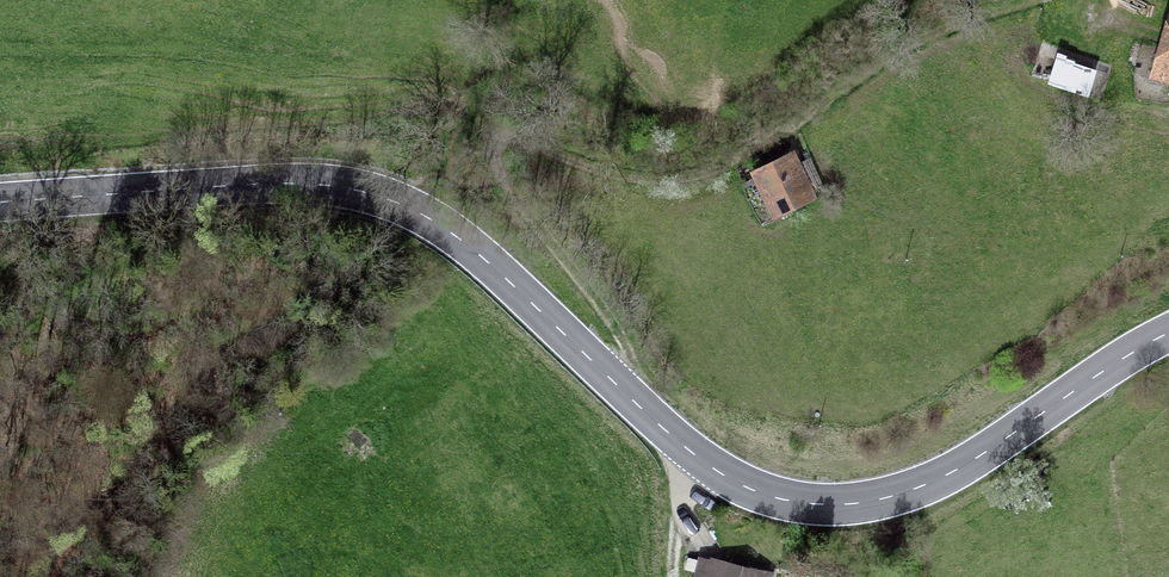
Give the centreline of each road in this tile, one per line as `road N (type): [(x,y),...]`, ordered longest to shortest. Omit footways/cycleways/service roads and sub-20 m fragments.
road 1 (tertiary): [(0,199),(237,178),(343,186),(410,205),(486,260),(711,466),(766,495),(809,503),(856,503),(926,485),(1168,333)]
road 2 (track): [(637,405),(504,205),(488,138)]

